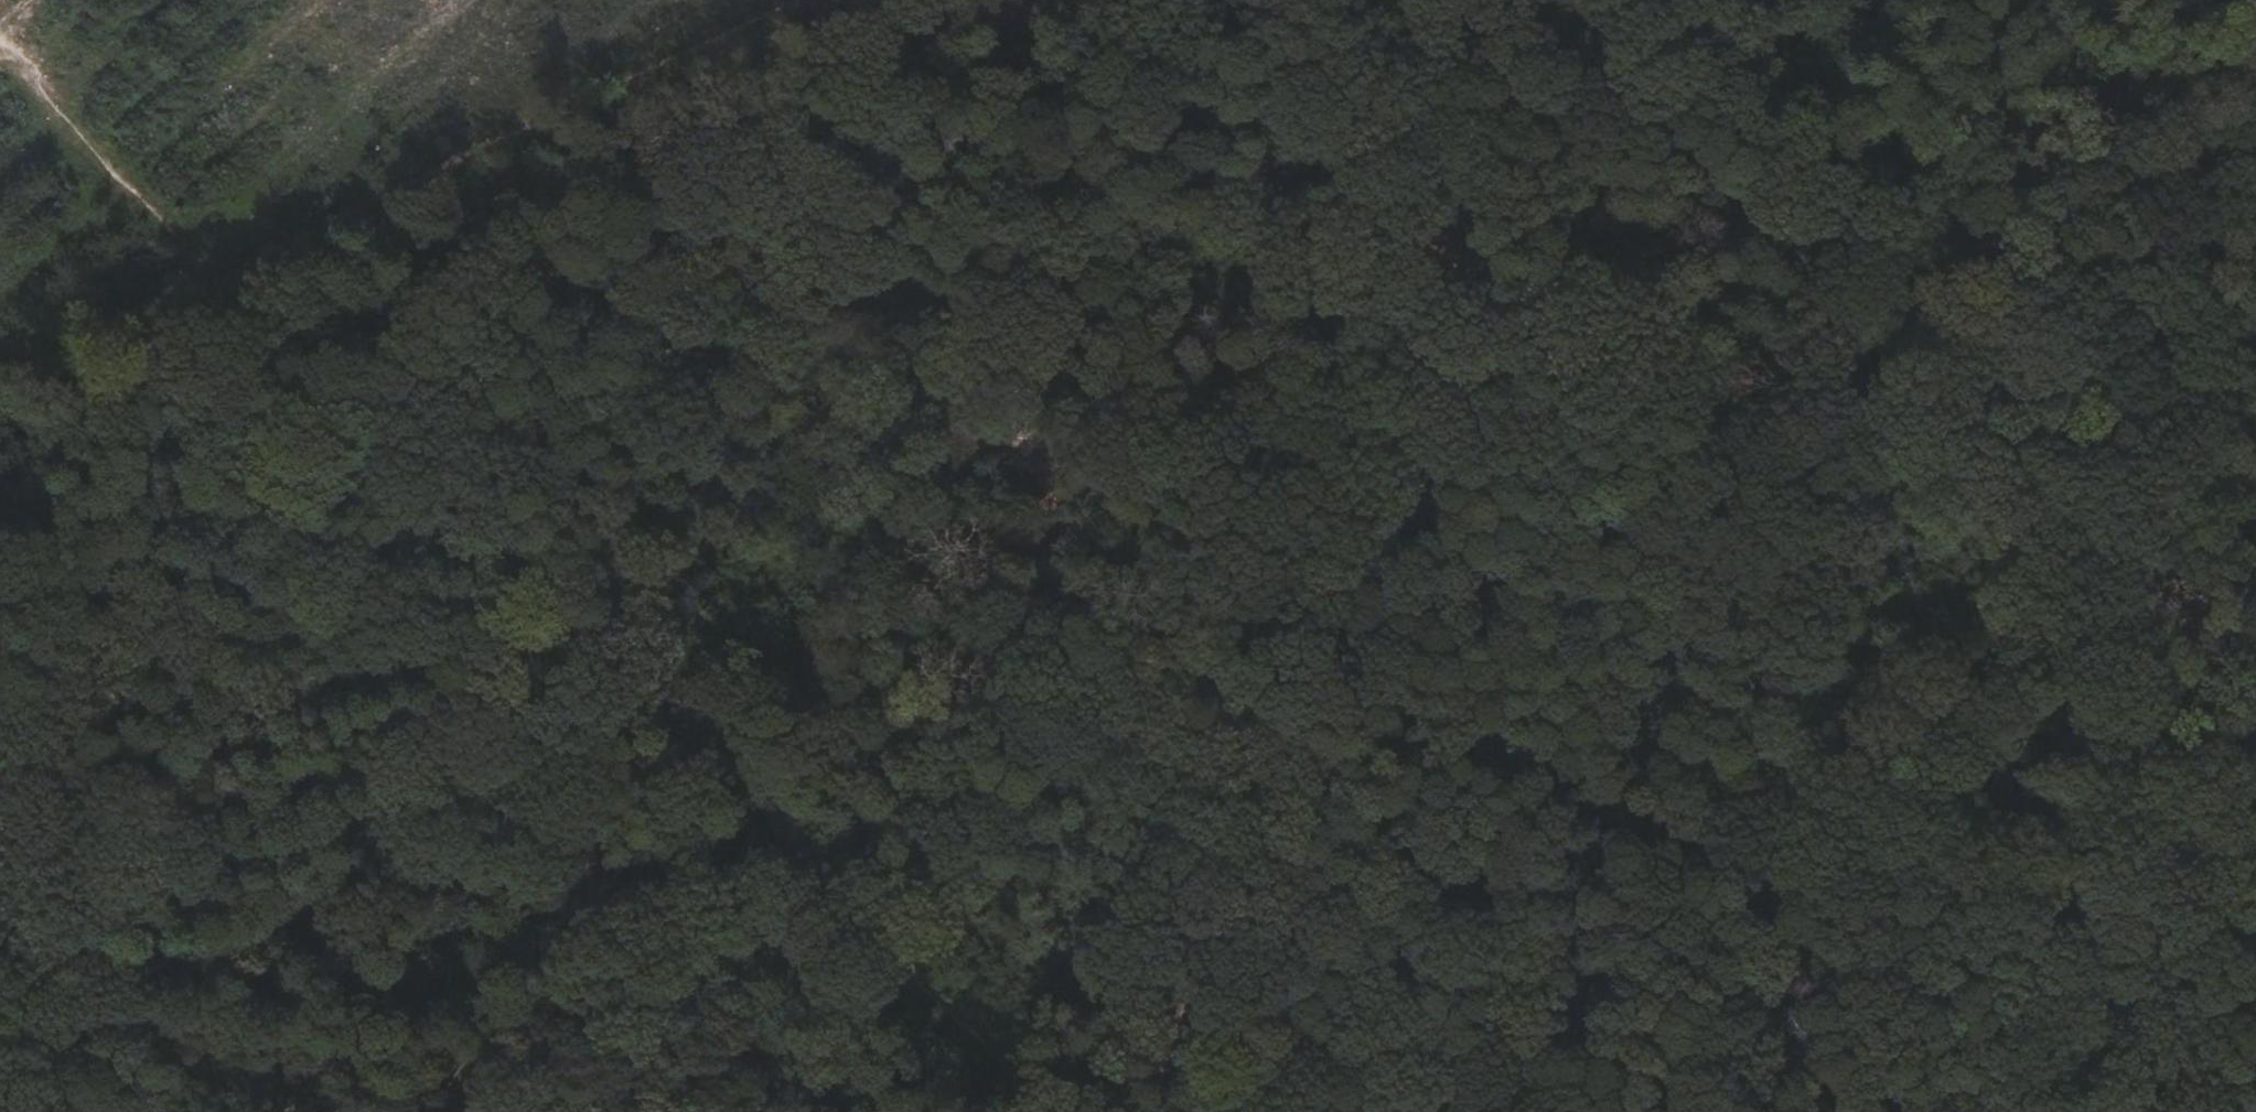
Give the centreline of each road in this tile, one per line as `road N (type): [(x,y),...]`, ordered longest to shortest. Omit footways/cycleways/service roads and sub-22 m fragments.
road 1 (track): [(2061,1111),(1753,0)]
road 2 (track): [(822,0),(0,388)]

